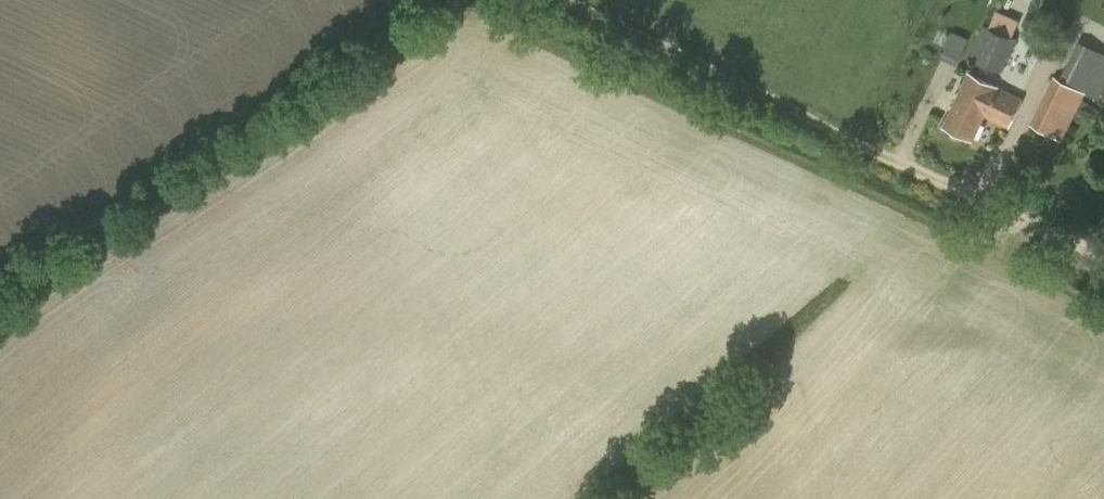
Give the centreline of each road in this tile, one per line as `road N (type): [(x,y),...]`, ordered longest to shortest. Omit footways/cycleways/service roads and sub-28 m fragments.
road 1 (track): [(536,0),(1103,272)]
road 2 (track): [(0,306),(470,0)]

